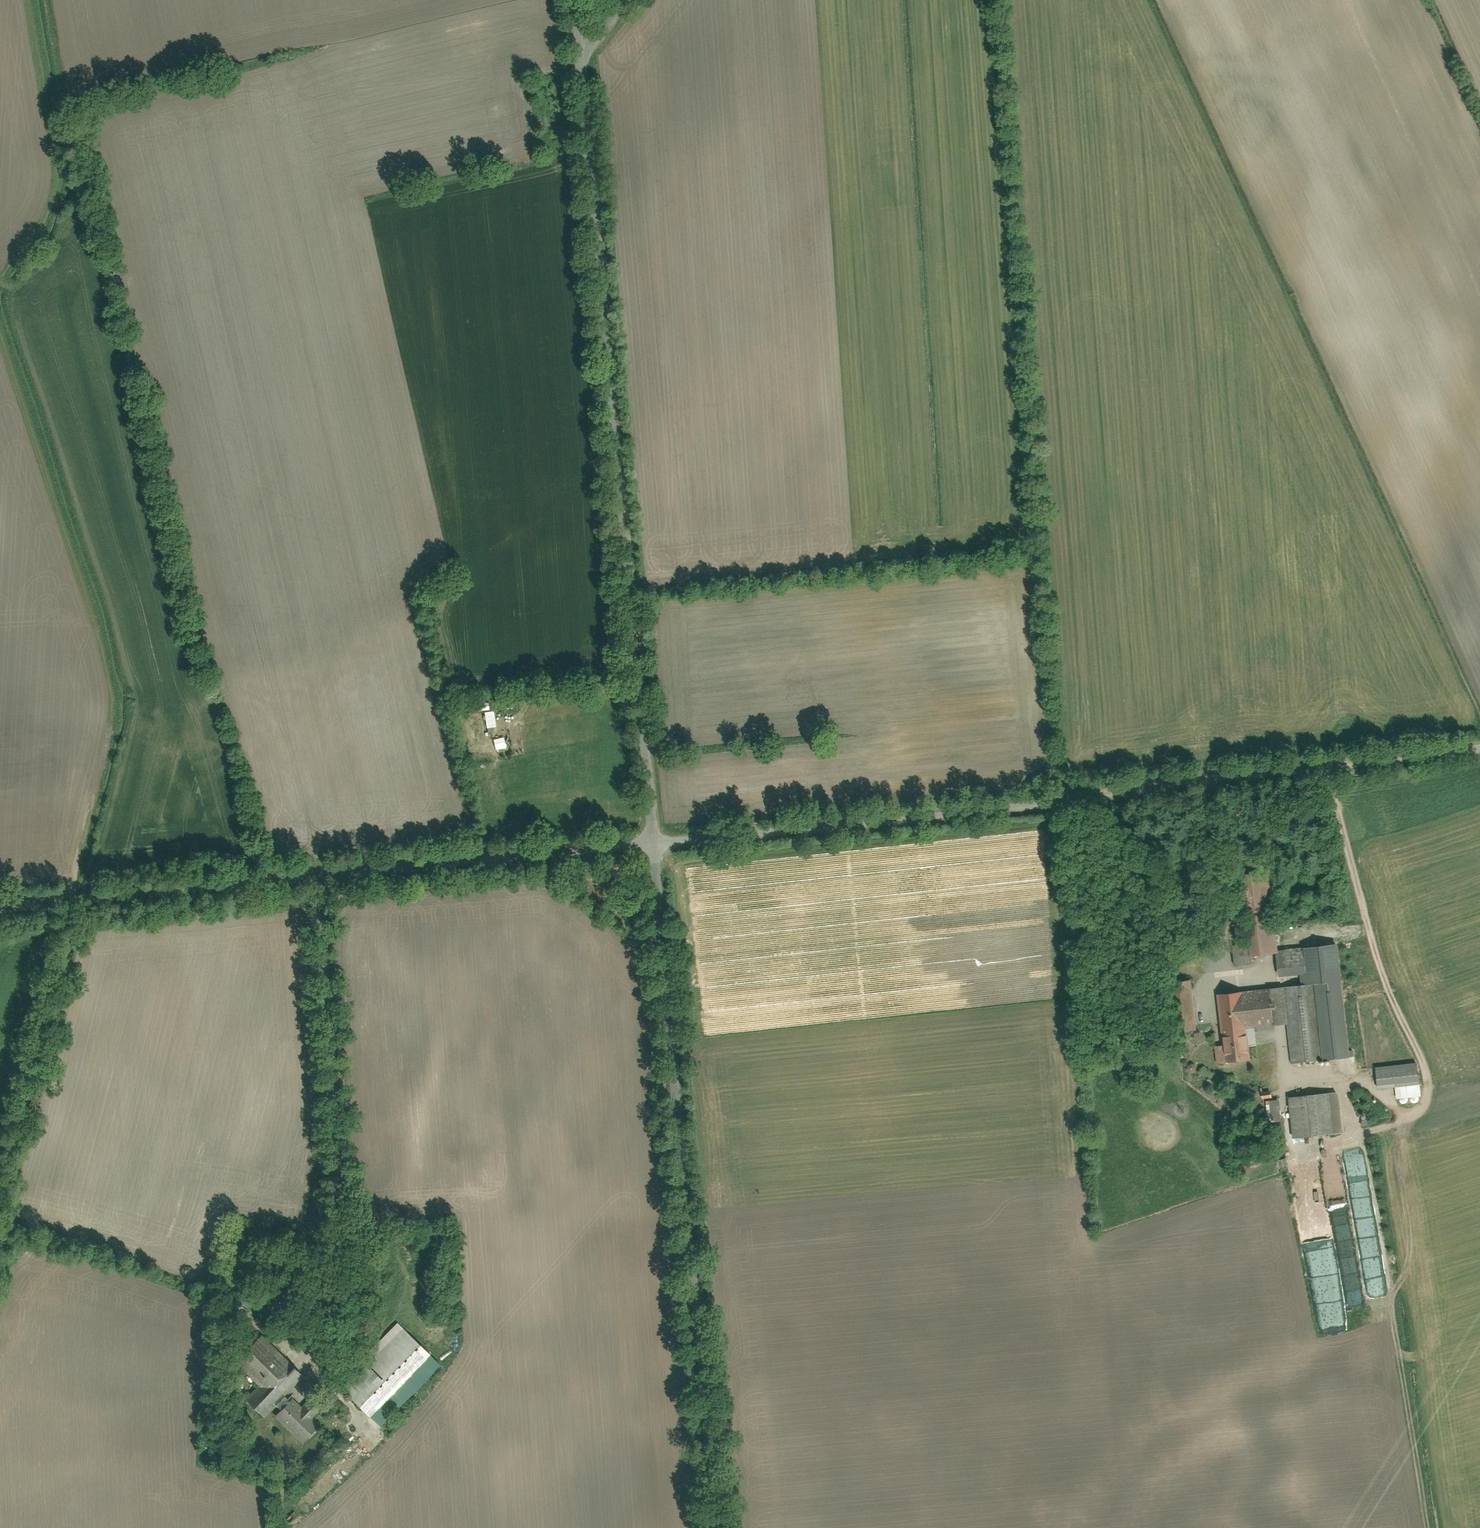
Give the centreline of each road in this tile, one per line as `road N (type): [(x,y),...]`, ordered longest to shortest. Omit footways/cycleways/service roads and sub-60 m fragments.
road 1 (unclassified): [(1479,749),(655,843)]
road 2 (residential): [(655,843),(580,55)]
road 3 (residential): [(721,1527),(655,843)]
road 4 (unclassified): [(655,843),(0,907)]

